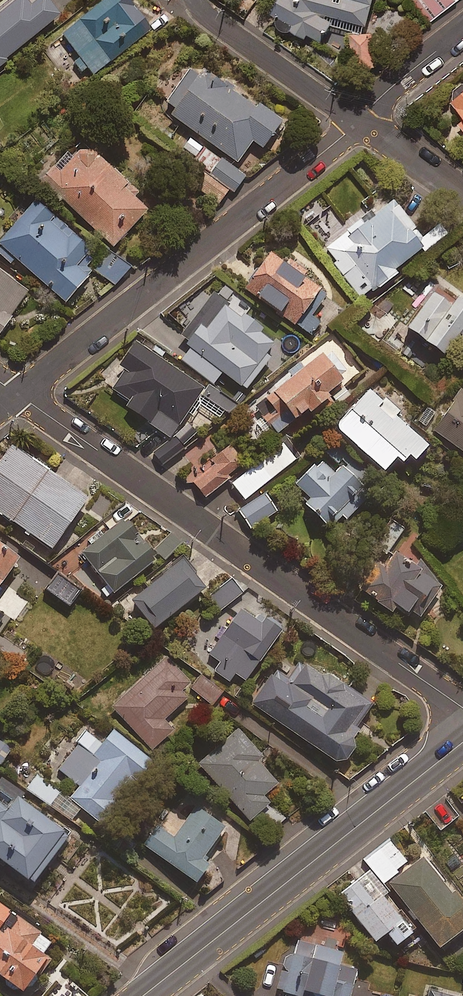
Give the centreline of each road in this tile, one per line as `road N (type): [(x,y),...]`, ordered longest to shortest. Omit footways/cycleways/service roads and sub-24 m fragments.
road 1 (residential): [(18,387),(462,709)]
road 2 (residential): [(18,387),(360,113)]
road 3 (tertiary): [(128,995),(462,729)]
road 4 (tertiary): [(462,753),(159,995)]
road 5 (residential): [(360,113),(202,0)]
road 6 (residential): [(360,113),(462,32)]
road 7 (residential): [(462,190),(360,113)]

